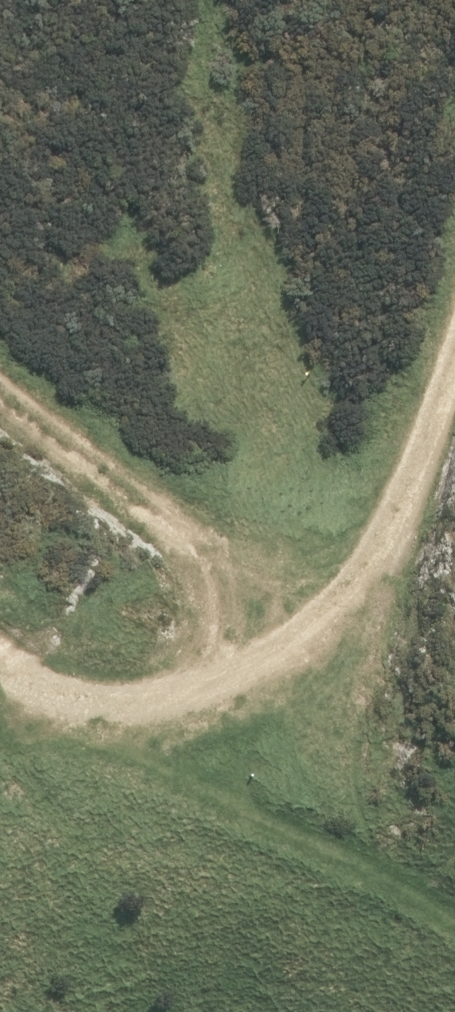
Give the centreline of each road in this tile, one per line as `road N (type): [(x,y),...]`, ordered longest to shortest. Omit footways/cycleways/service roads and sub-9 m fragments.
road 1 (track): [(454,384),(394,543),(340,621),(294,655),(242,683),(114,708),(54,701),(0,671)]
road 2 (track): [(0,406),(294,655)]

